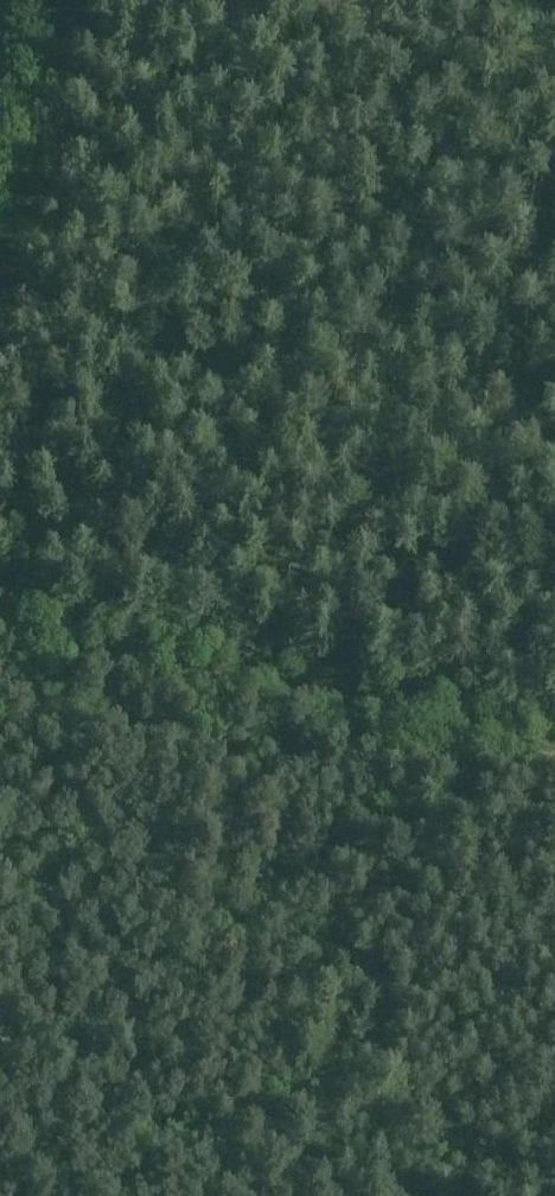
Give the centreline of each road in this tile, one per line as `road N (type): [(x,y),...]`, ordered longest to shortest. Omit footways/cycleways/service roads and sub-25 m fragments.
road 1 (track): [(0,639),(554,756)]
road 2 (track): [(74,0),(0,252)]
road 3 (track): [(339,0),(554,50)]

